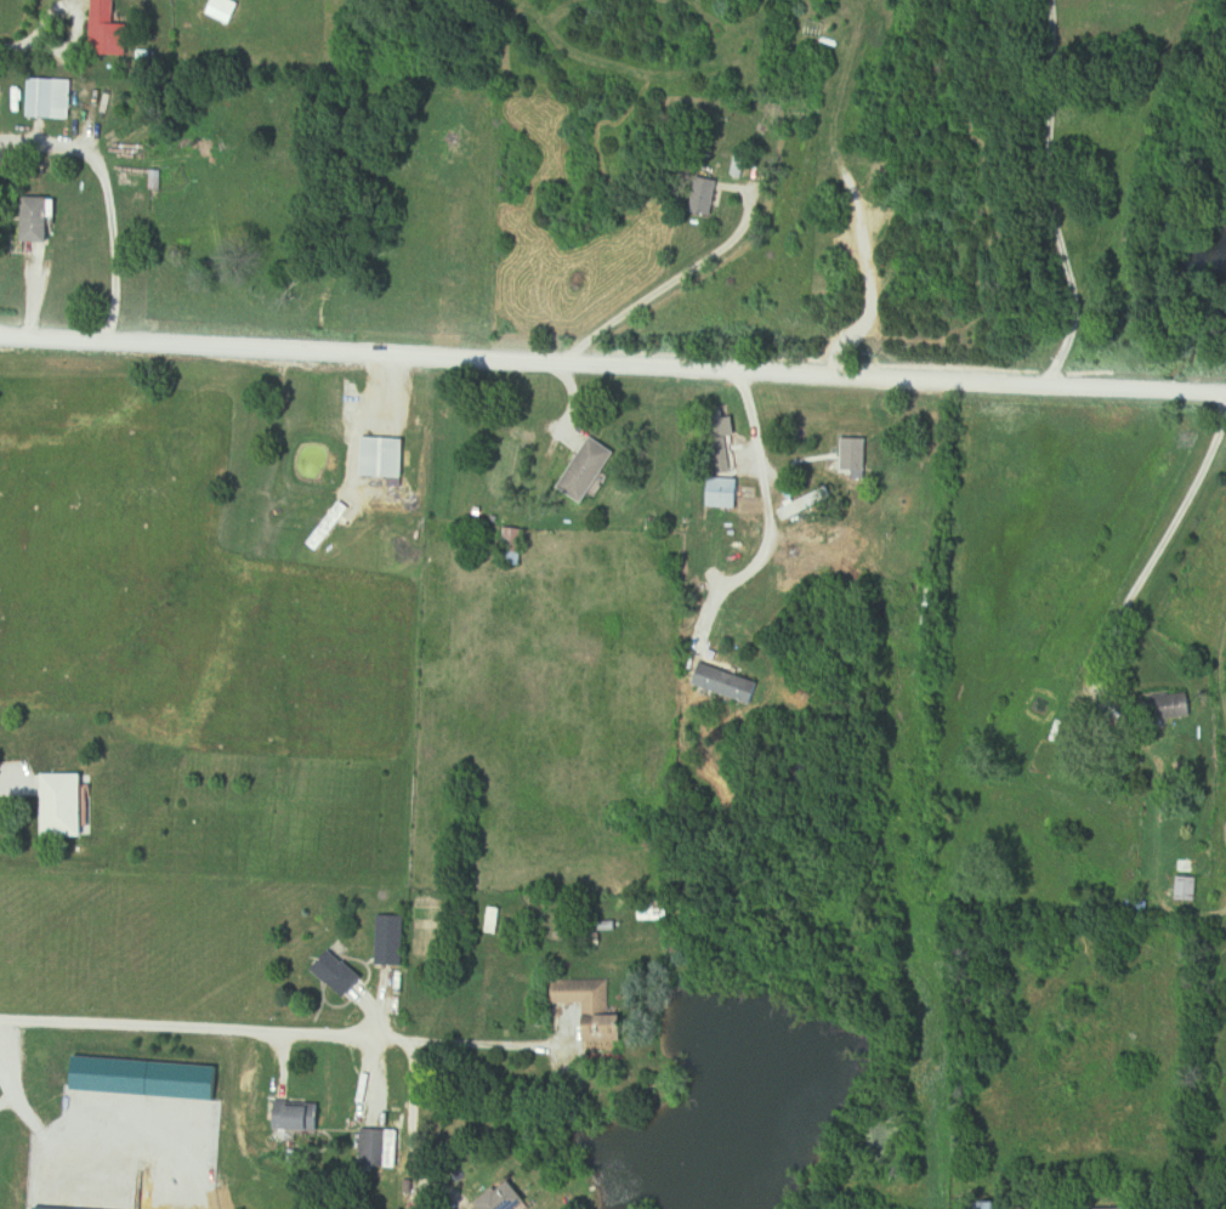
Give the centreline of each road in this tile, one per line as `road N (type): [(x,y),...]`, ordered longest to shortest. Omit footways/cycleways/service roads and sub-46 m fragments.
road 1 (residential): [(0,343),(1225,393)]
road 2 (residential): [(0,1026),(562,1052),(563,1031)]
road 3 (residential): [(411,1046),(414,1171),(422,1190),(445,1201)]

